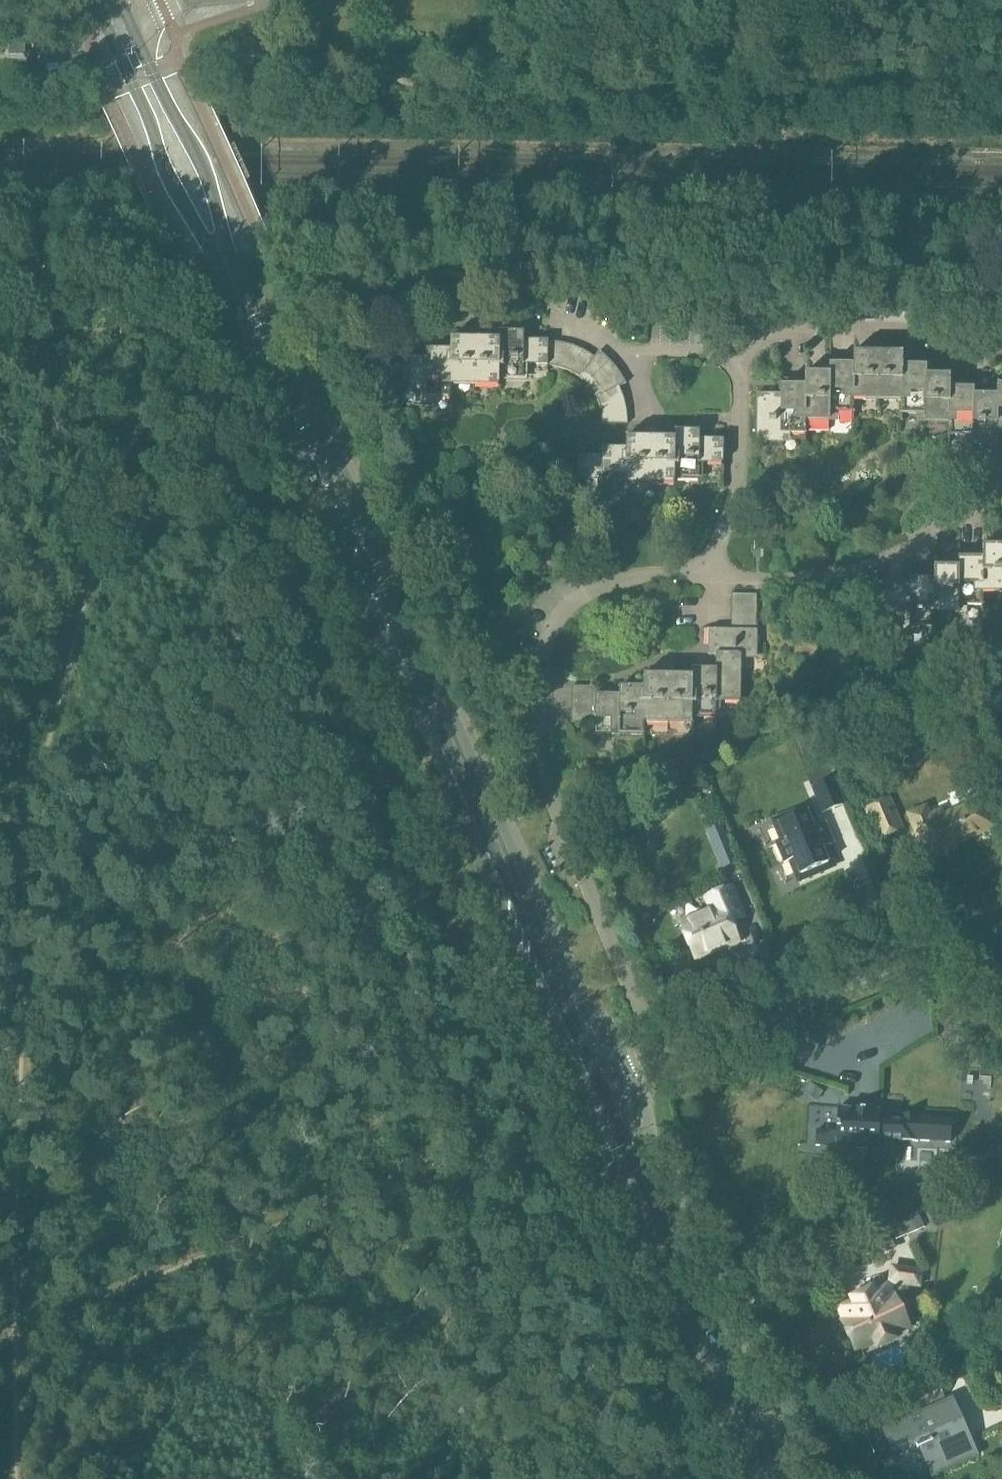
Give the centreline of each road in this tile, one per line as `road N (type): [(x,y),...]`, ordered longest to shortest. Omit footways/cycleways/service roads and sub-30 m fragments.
road 1 (track): [(147,276),(167,317),(164,375),(136,435),(48,718),(41,773),(16,1320),(20,1478)]
road 2 (primary): [(594,1090),(113,12)]
road 3 (residential): [(659,1059),(541,764),(538,694),(554,624),(585,595),(615,583),(721,575)]
road 4 (track): [(594,1090),(0,1327)]
road 5 (primary): [(768,1478),(594,1090)]
road 6 (residential): [(659,1059),(992,923)]
road 7 (track): [(0,500),(136,435),(206,368),(255,334)]
road 8 (residential): [(1001,498),(942,536),(828,570),(721,575)]
road 9 (residential): [(747,355),(782,325),(909,329),(958,348),(1001,347)]
road 10 (residential): [(721,575),(747,355)]
road 11 (residential): [(747,355),(626,350)]

